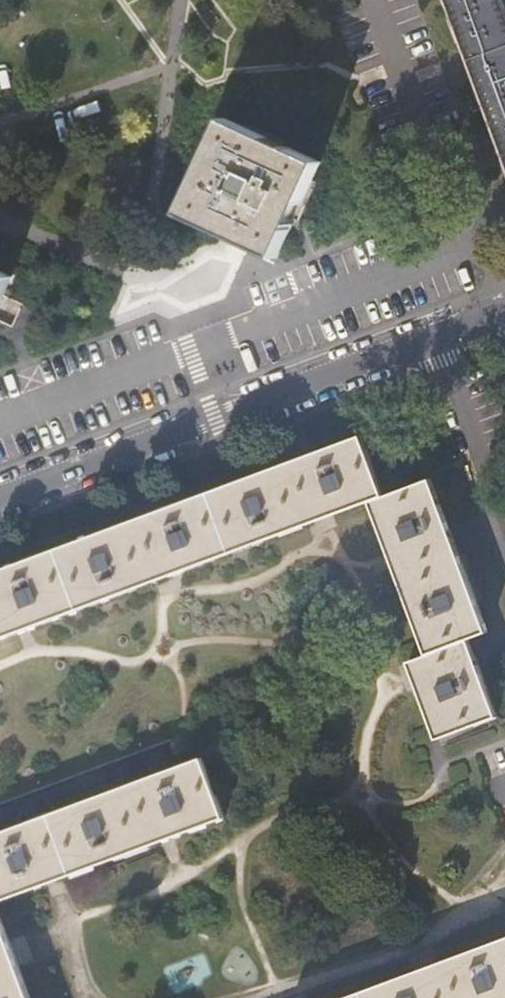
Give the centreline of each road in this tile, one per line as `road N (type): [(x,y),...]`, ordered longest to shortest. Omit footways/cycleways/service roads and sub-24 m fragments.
road 1 (residential): [(504,307),(0,498)]

